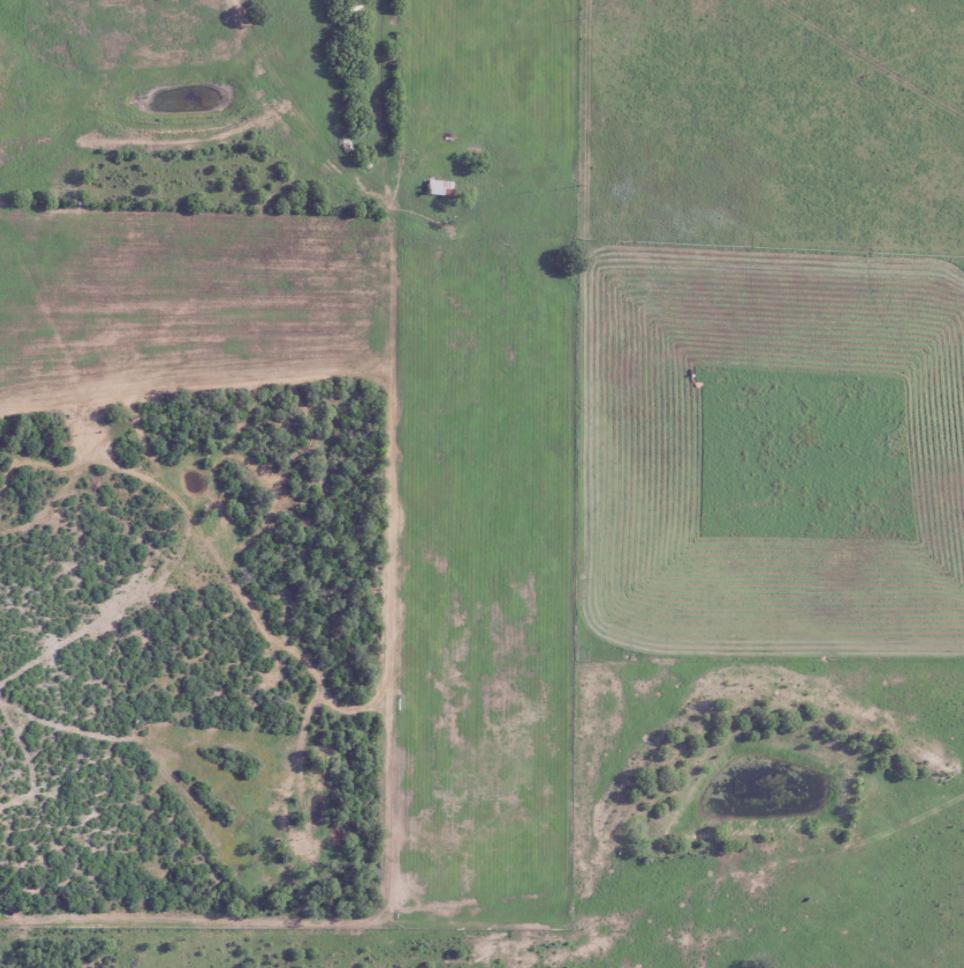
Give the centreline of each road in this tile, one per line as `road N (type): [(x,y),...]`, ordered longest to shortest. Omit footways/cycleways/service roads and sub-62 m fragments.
road 1 (residential): [(546,0),(572,198),(567,224),(547,241),(503,240)]

